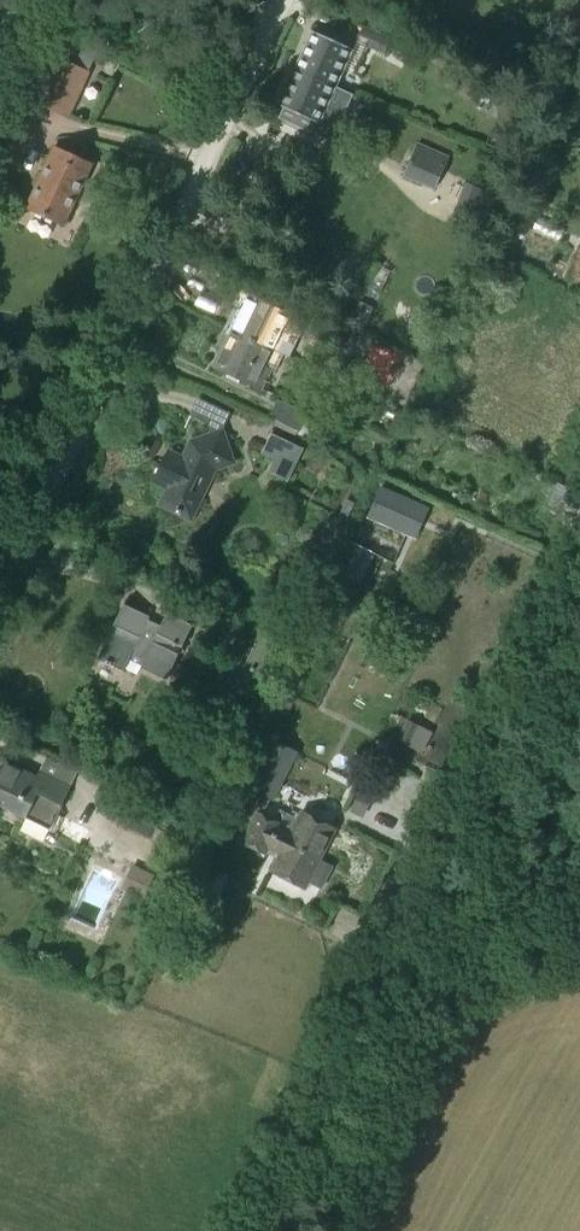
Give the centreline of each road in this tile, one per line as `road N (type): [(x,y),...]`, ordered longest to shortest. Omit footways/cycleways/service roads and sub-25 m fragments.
road 1 (unclassified): [(258,0),(0,550)]
road 2 (track): [(223,1230),(357,951)]

